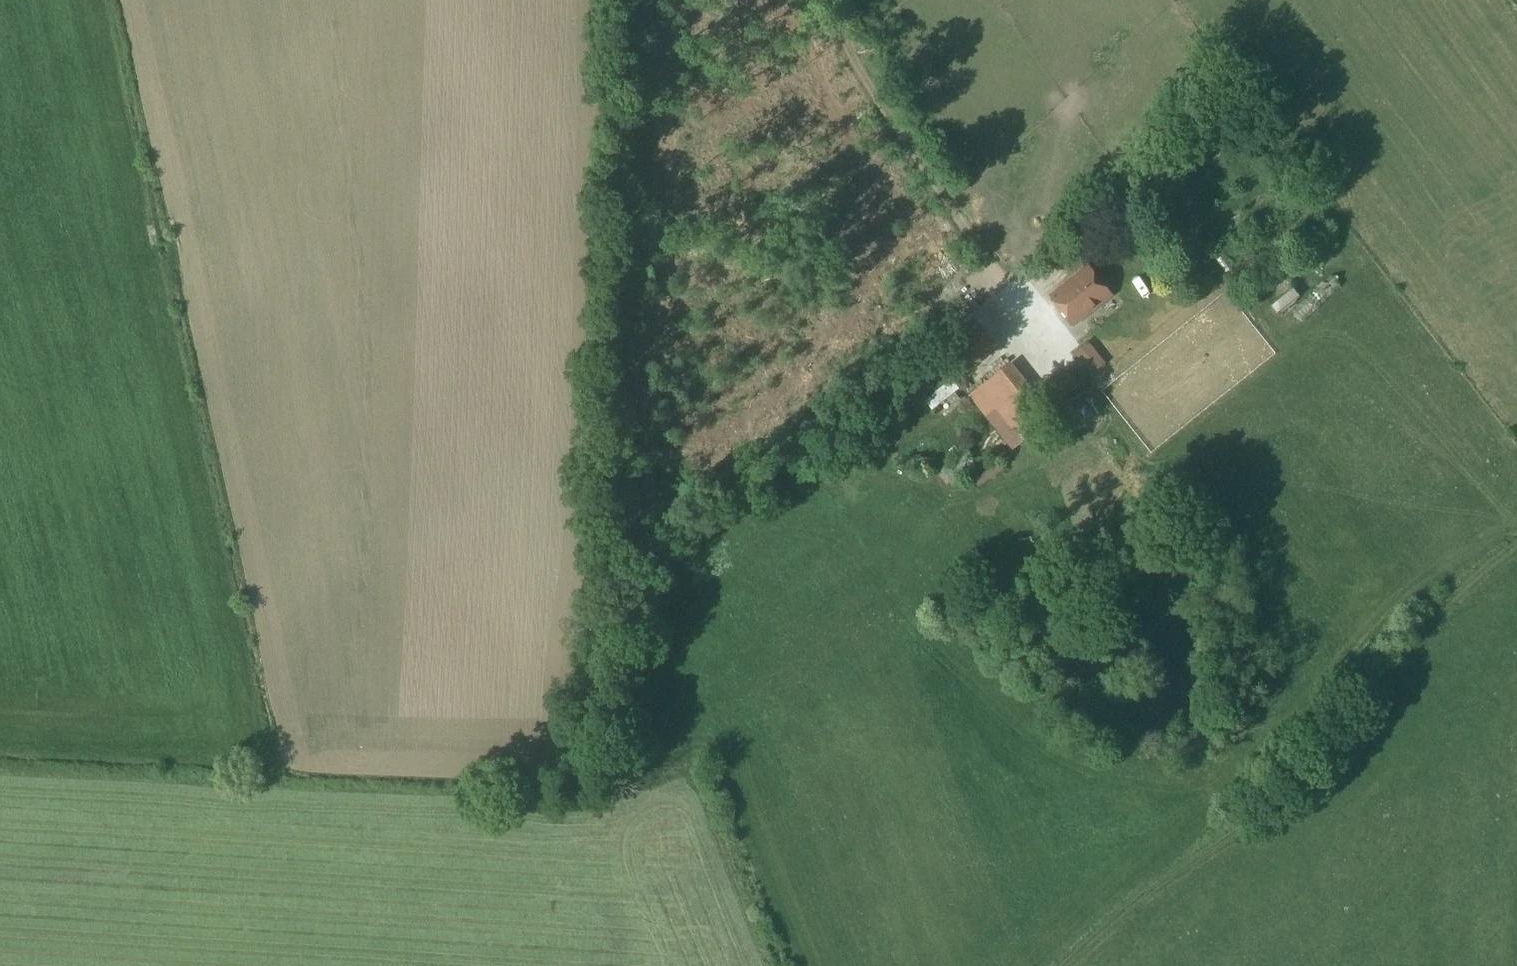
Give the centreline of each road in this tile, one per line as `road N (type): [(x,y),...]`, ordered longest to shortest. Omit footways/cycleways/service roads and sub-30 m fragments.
road 1 (track): [(1064,965),(1250,824),(1490,560),(1516,543)]

